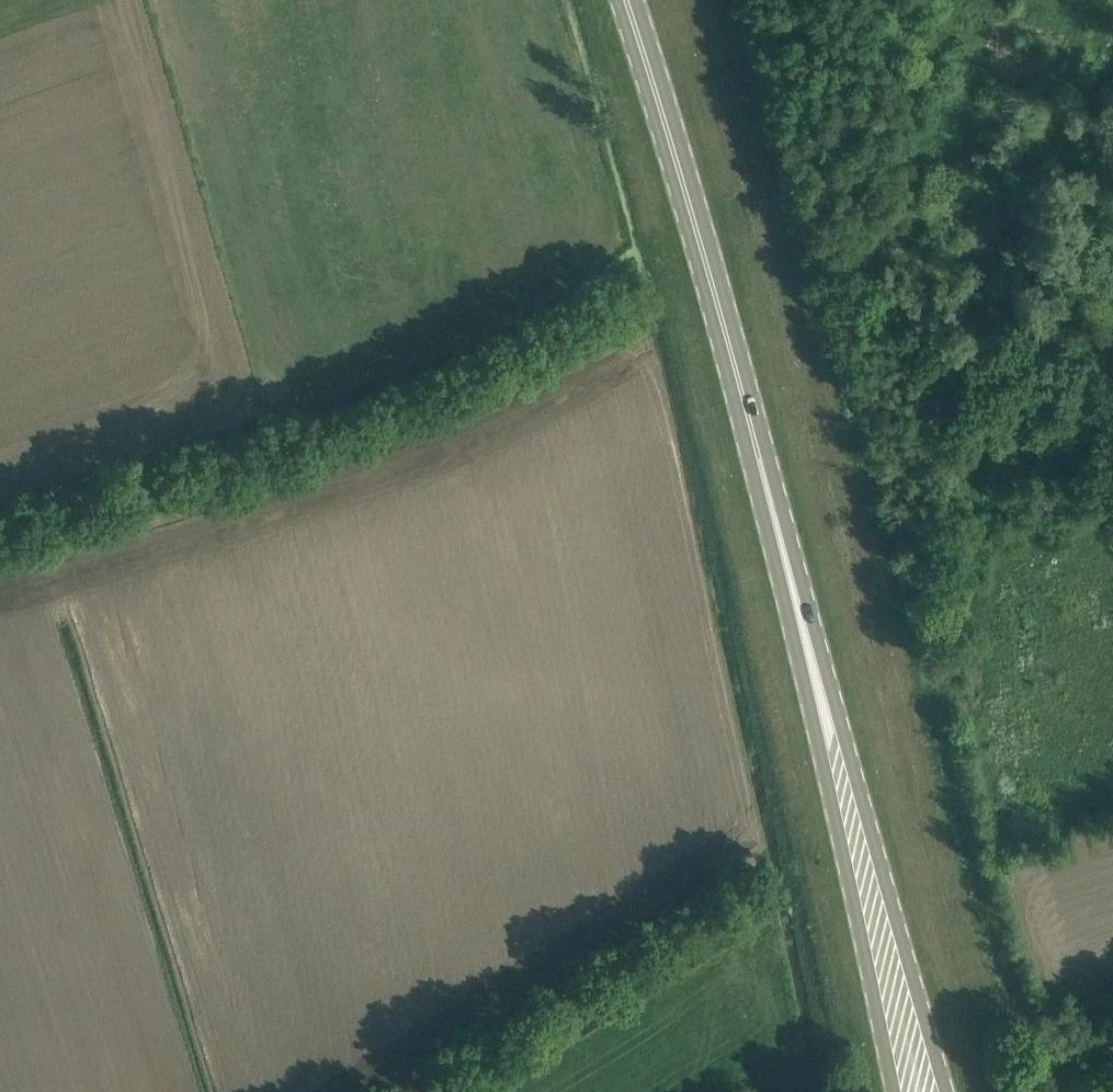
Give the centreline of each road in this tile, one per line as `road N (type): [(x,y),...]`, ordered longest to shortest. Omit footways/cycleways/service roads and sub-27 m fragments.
road 1 (primary): [(947,1091),(781,539)]
road 2 (primary): [(781,539),(893,1091)]
road 3 (primary): [(781,539),(626,0)]
road 4 (track): [(419,1091),(758,883)]

